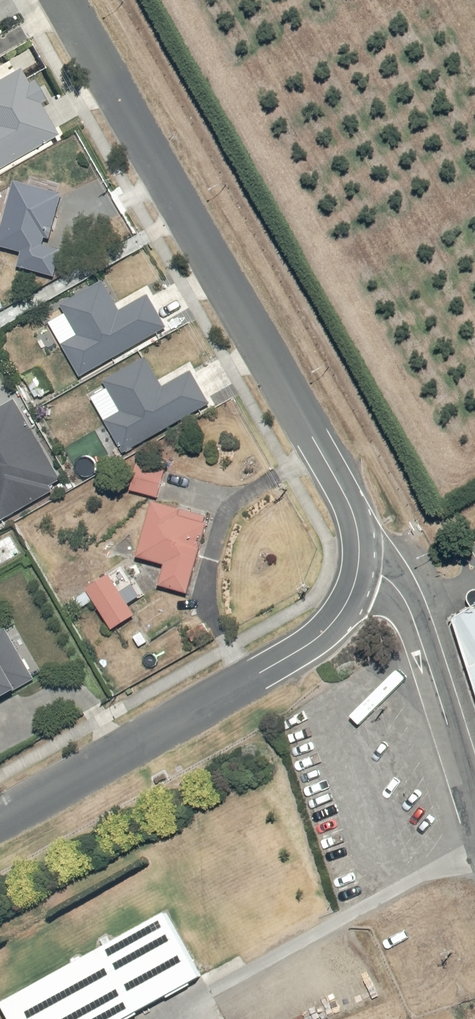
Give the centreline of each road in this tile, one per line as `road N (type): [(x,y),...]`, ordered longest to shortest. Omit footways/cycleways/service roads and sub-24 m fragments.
road 1 (residential): [(358,573),(353,529),(331,481),(49,0)]
road 2 (residential): [(0,818),(314,635),(342,608),(358,573)]
road 3 (unclassified): [(474,864),(389,606),(358,573)]

